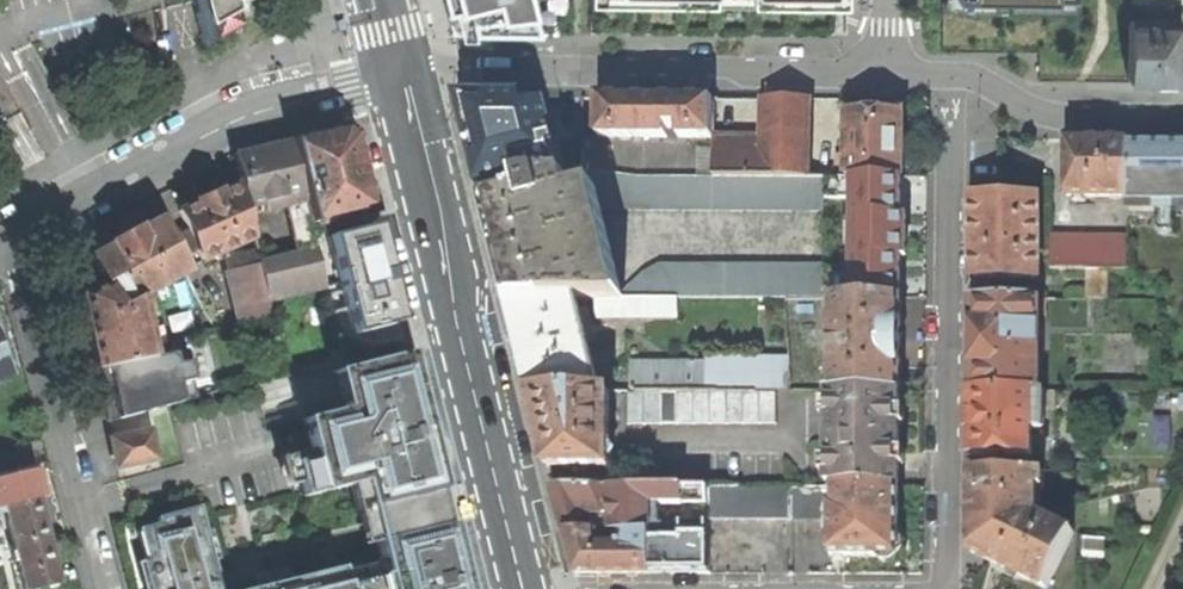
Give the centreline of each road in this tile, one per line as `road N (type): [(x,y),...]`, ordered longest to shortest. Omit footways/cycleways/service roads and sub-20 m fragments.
road 1 (secondary): [(404,81),(529,588)]
road 2 (residential): [(951,588),(957,94)]
road 3 (residential): [(885,82),(479,74),(404,81)]
road 4 (residential): [(404,81),(250,117),(15,237)]
road 5 (residential): [(15,237),(107,588)]
road 6 (residential): [(1182,110),(1032,109),(957,94)]

